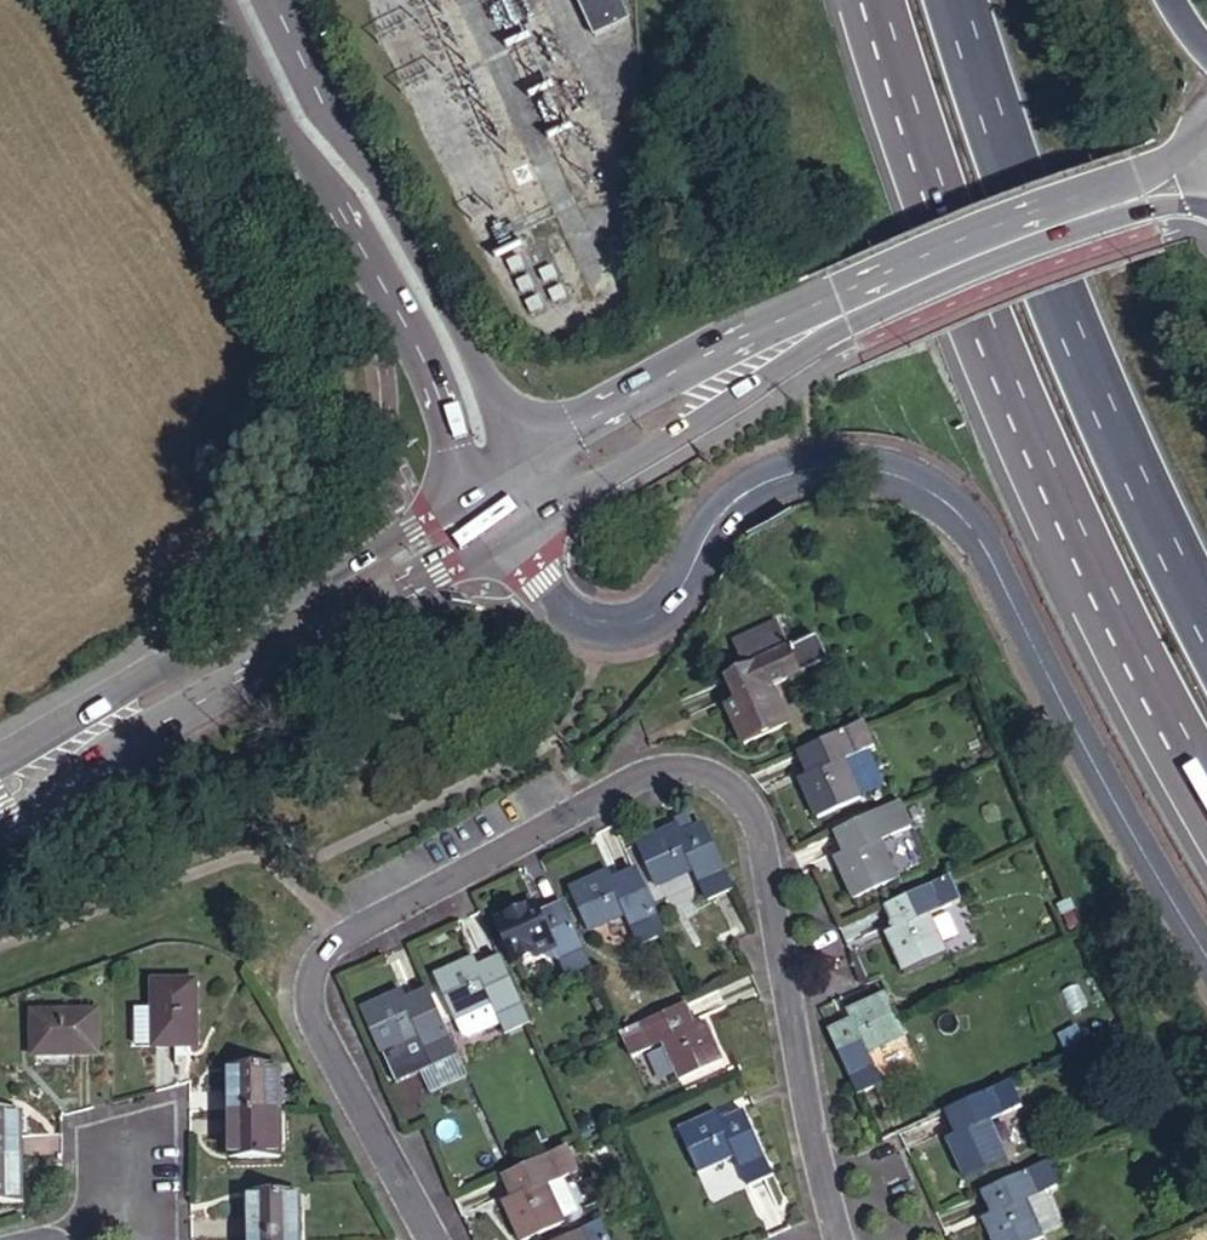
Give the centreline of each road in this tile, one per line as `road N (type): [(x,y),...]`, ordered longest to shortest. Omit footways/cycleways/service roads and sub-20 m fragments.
road 1 (residential): [(431,1239),(314,1022),(308,992),(322,949),(641,773),(669,766),(716,774),(749,804),(760,831),(800,1073),(839,1239)]
road 2 (secondary): [(517,524),(556,602),(604,626),(627,624),(648,617),(748,488),(780,473),(851,465),(916,487),(949,517),(1142,875),(1206,966)]
road 3 (trunk): [(888,0),(1007,341),(1094,542),(1206,762)]
road 4 (trunk): [(1206,610),(1080,338),(960,0)]
road 5 (tertiary): [(0,824),(114,750),(517,524)]
road 6 (tertiary): [(493,478),(0,760)]
road 7 (secondary): [(221,0),(282,124),(339,205),(416,344),(453,447),(493,478)]
road 8 (secondary): [(493,478),(508,435),(467,342),(385,183),(323,102),(274,0)]
road 9 (secondary): [(517,524),(811,349),(842,309)]
road 10 (secondary): [(842,309),(803,309),(572,424),(493,478)]
road 11 (secondary): [(1195,179),(842,309)]

